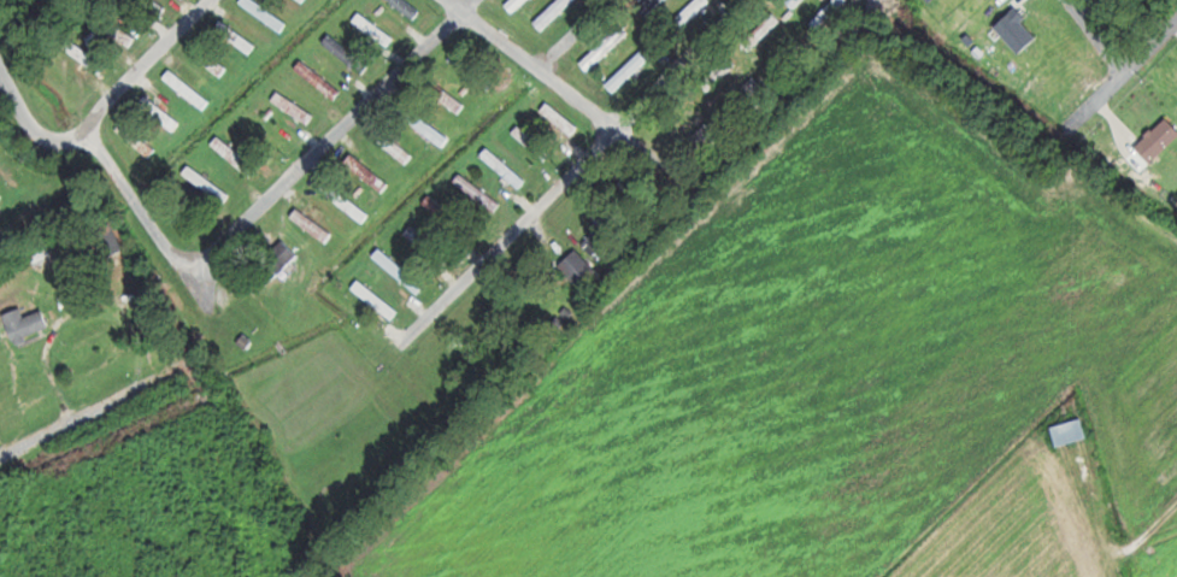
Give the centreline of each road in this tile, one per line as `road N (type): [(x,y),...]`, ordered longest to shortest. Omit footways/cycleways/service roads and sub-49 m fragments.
road 1 (residential): [(404,343),(611,123),(740,0)]
road 2 (residential): [(193,266),(485,0)]
road 3 (residential): [(717,166),(676,173),(449,0)]
road 4 (residential): [(0,460),(180,376),(208,346)]
road 5 (residential): [(717,166),(876,0)]
road 6 (residential): [(94,133),(110,104),(213,0)]
road 7 (residential): [(193,266),(94,133)]
road 8 (residential): [(94,133),(65,143),(37,133),(0,63)]

